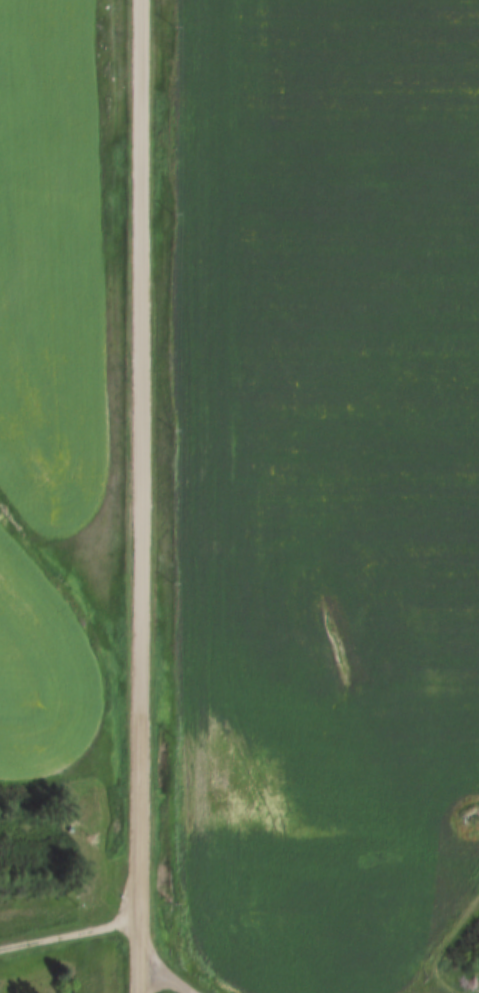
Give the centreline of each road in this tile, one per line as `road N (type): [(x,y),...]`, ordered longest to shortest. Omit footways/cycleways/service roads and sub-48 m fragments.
road 1 (residential): [(139,992),(139,0)]

